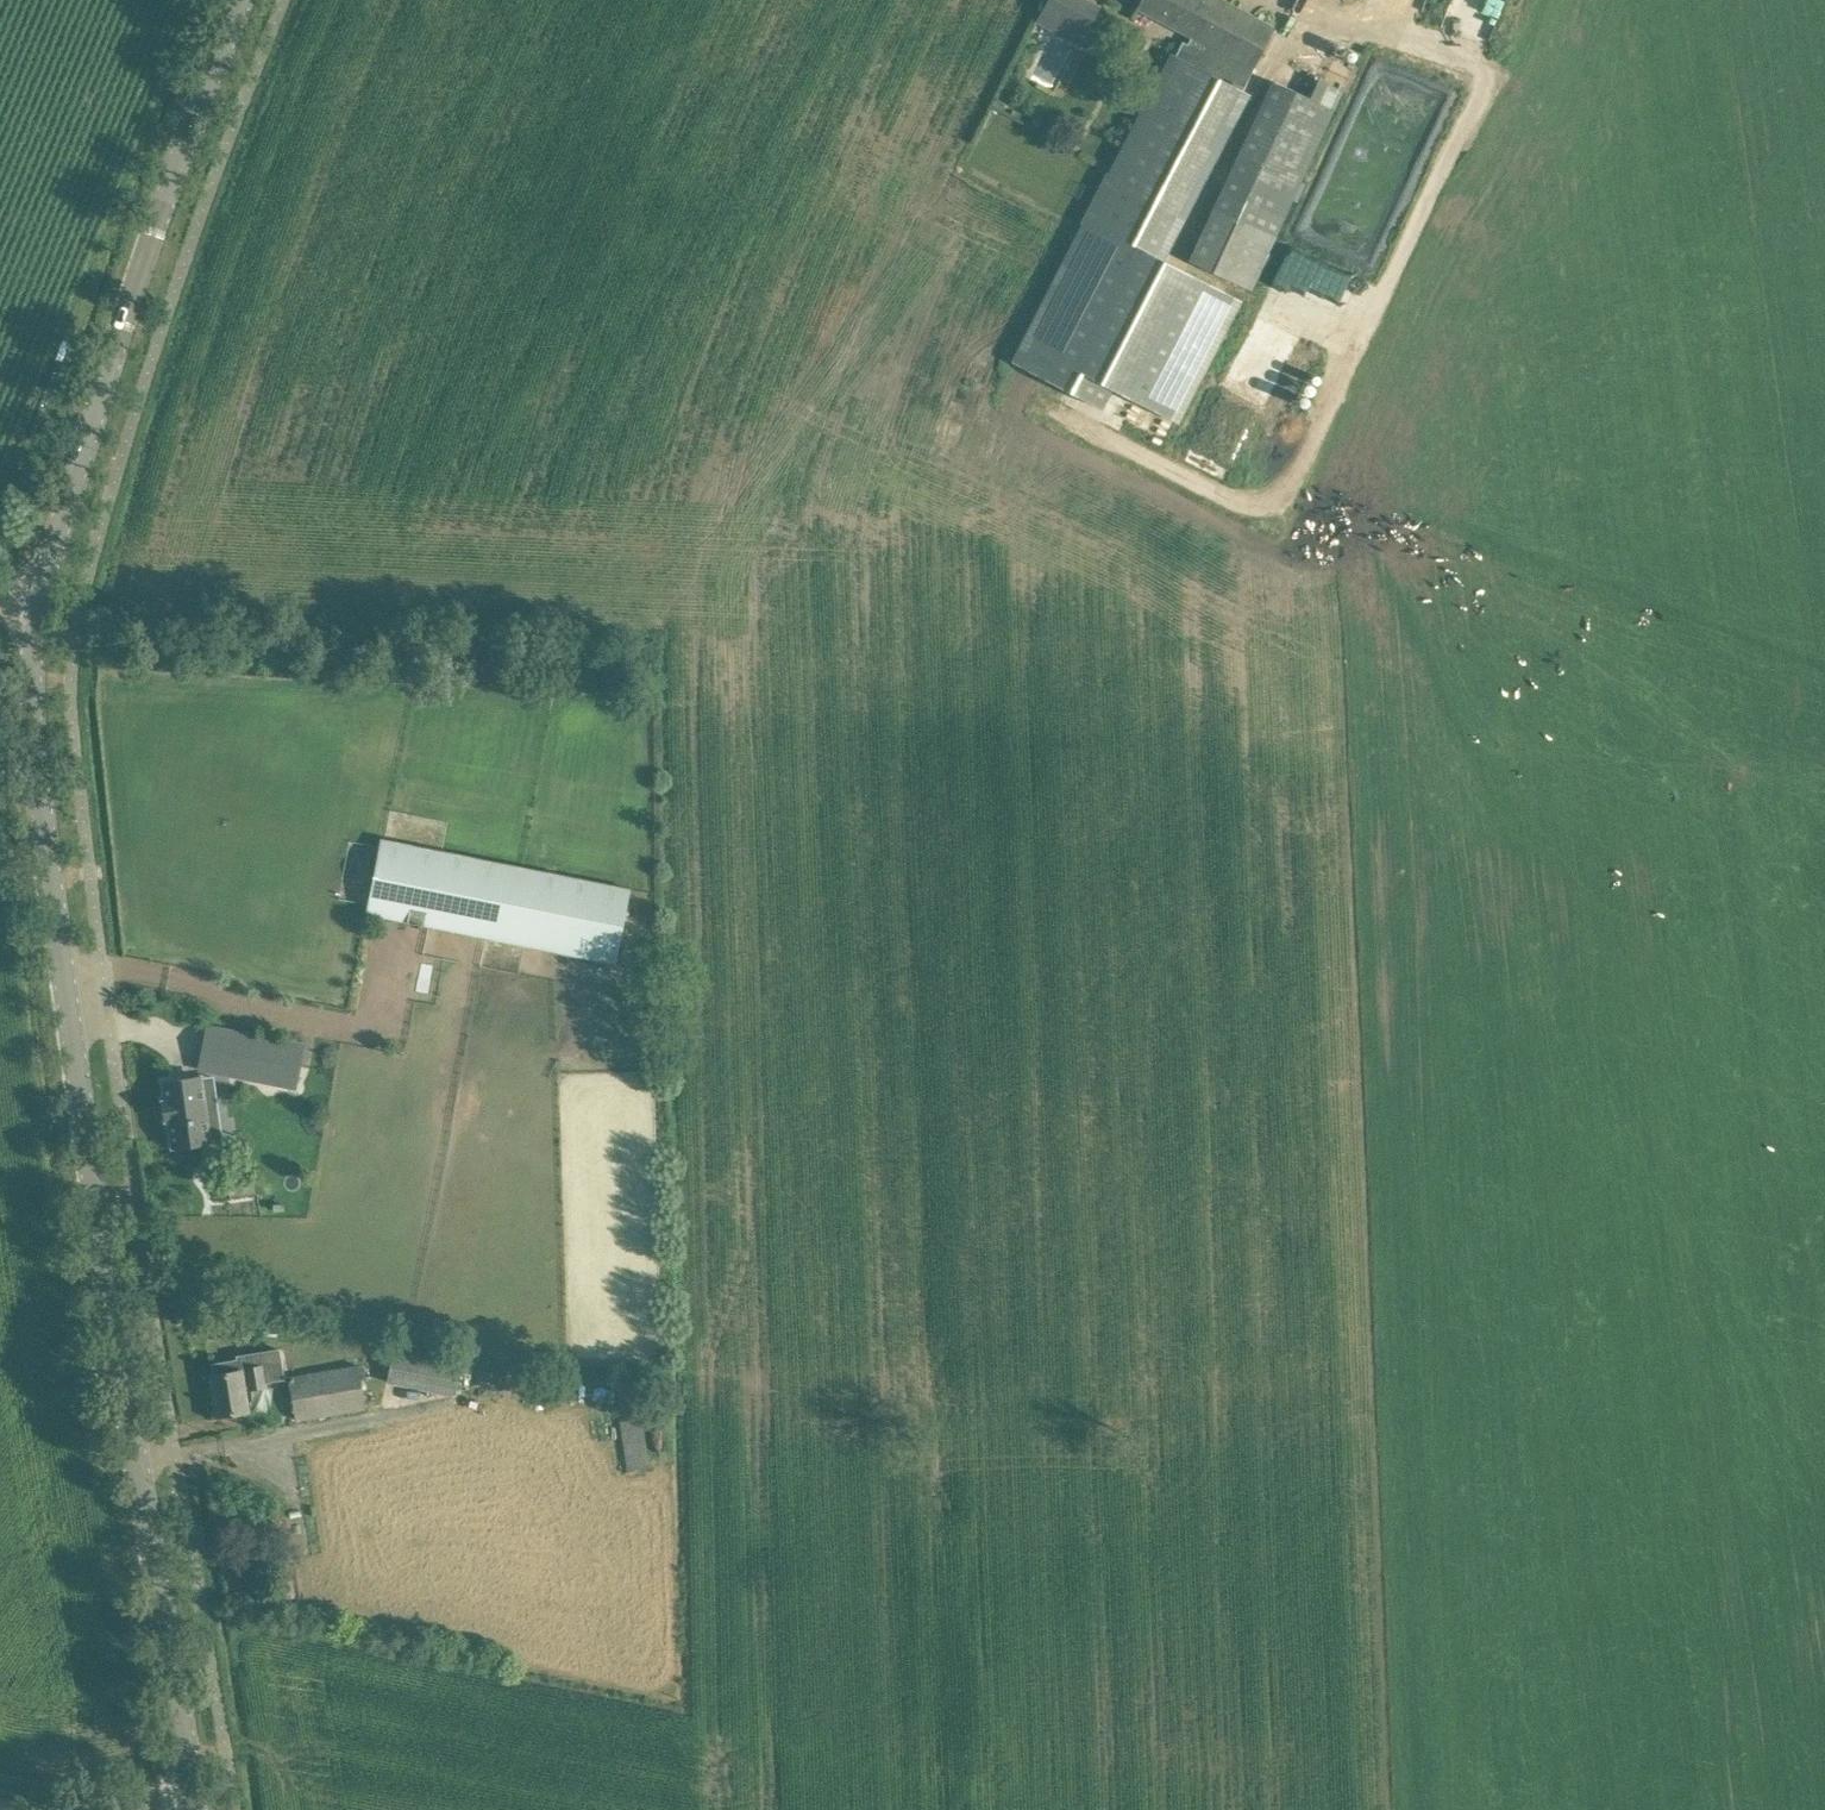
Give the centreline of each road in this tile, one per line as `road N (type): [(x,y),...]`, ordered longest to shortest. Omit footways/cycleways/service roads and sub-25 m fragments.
road 1 (tertiary): [(192,1782),(37,782),(40,623)]
road 2 (tertiary): [(40,623),(62,485),(239,0)]
road 3 (unclassified): [(192,1782),(70,1804),(0,1797)]

